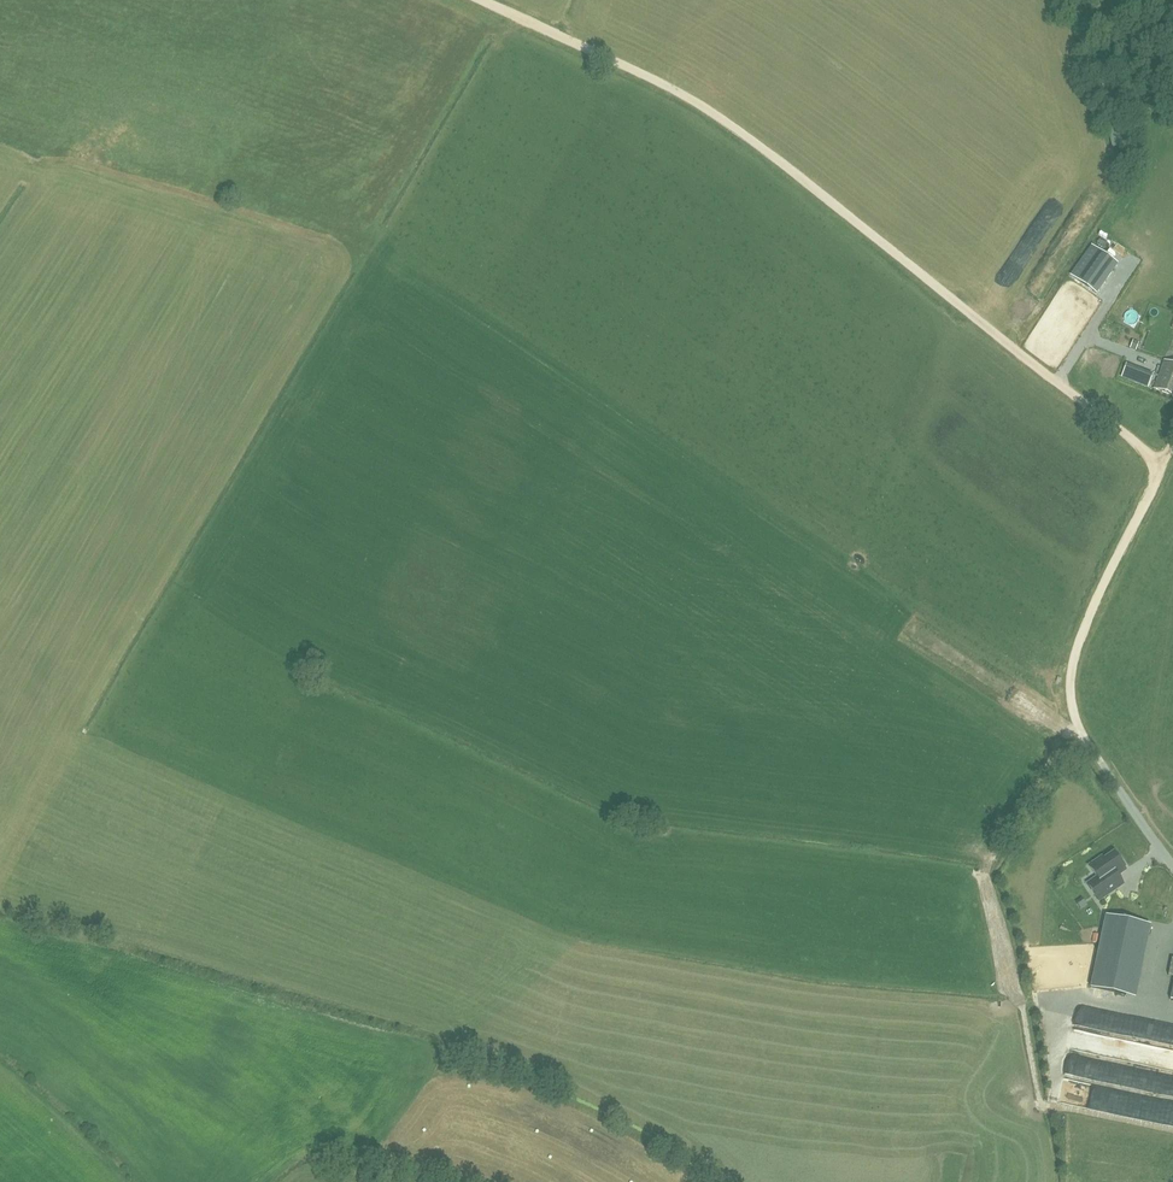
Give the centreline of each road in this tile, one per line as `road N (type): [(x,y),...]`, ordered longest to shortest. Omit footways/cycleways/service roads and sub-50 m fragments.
road 1 (track): [(1076,707),(379,247),(0,134)]
road 2 (track): [(478,0),(727,121),(1163,468)]
road 3 (track): [(1163,468),(1100,595),(1073,696),(1087,737),(1172,863)]

